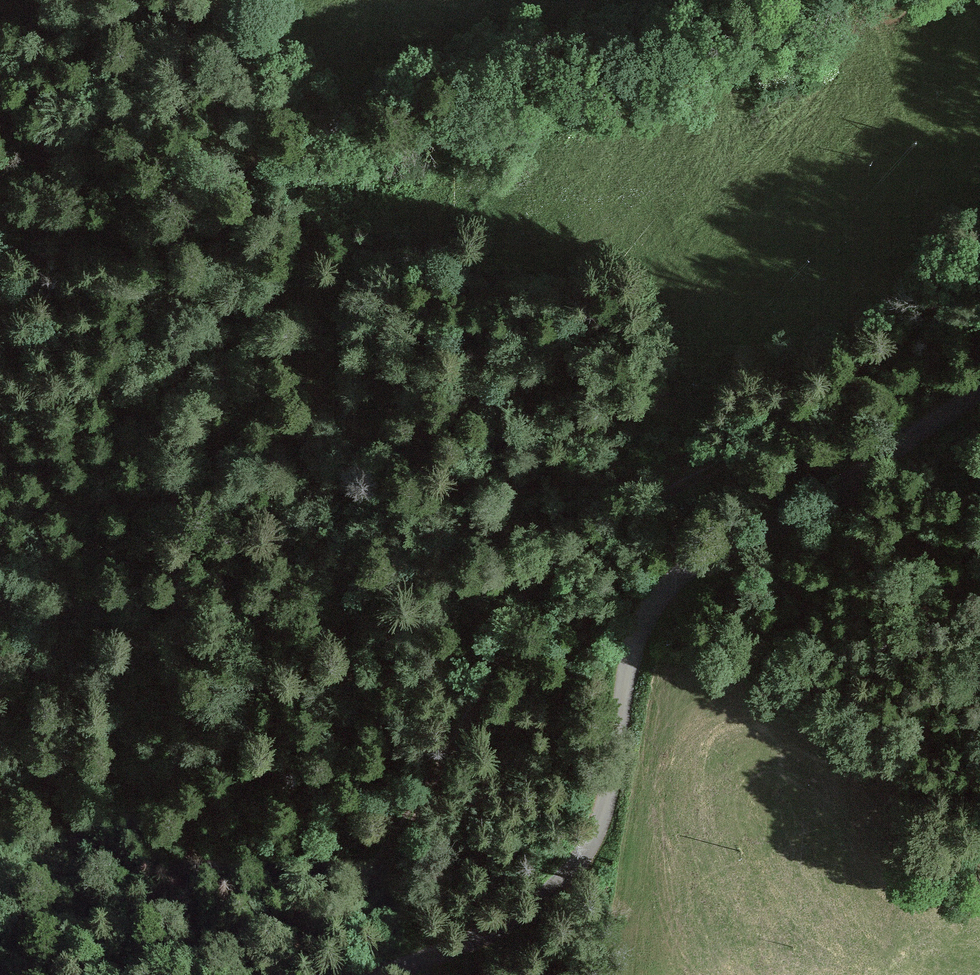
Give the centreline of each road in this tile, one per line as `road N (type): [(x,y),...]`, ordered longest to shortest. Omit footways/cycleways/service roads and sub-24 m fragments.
road 1 (track): [(23,974),(85,779),(171,406),(250,162),(210,137),(149,45),(90,0)]
road 2 (track): [(979,281),(748,453),(588,540),(536,589),(402,833),(341,910),(270,974)]
road 3 (unclassified): [(979,396),(664,590),(629,663),(604,825),(592,847),(522,919),(389,974)]
road 4 (track): [(250,162),(224,0)]

